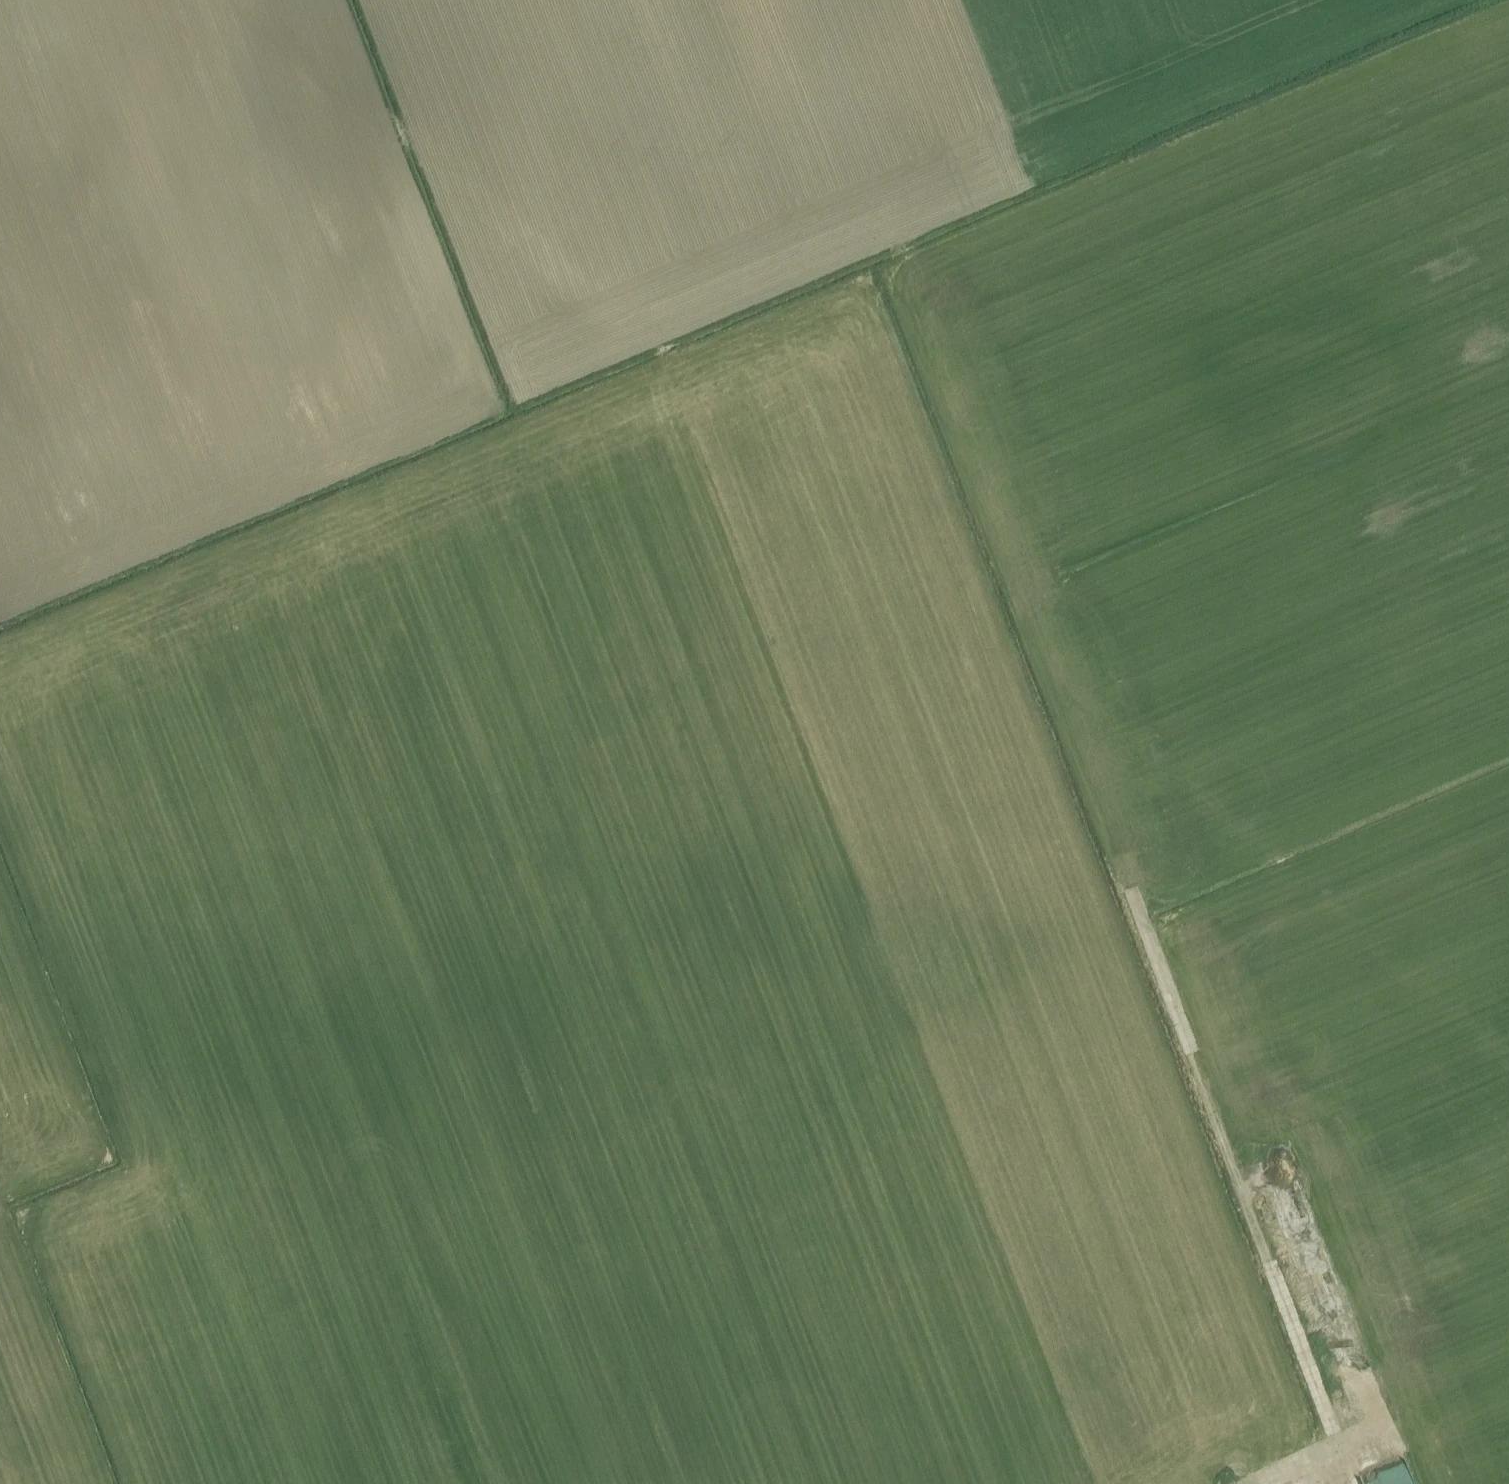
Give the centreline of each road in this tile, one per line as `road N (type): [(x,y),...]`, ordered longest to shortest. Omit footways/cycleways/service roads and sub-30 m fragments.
road 1 (track): [(1262,1483),(1335,1449),(1337,1438),(1127,890)]

